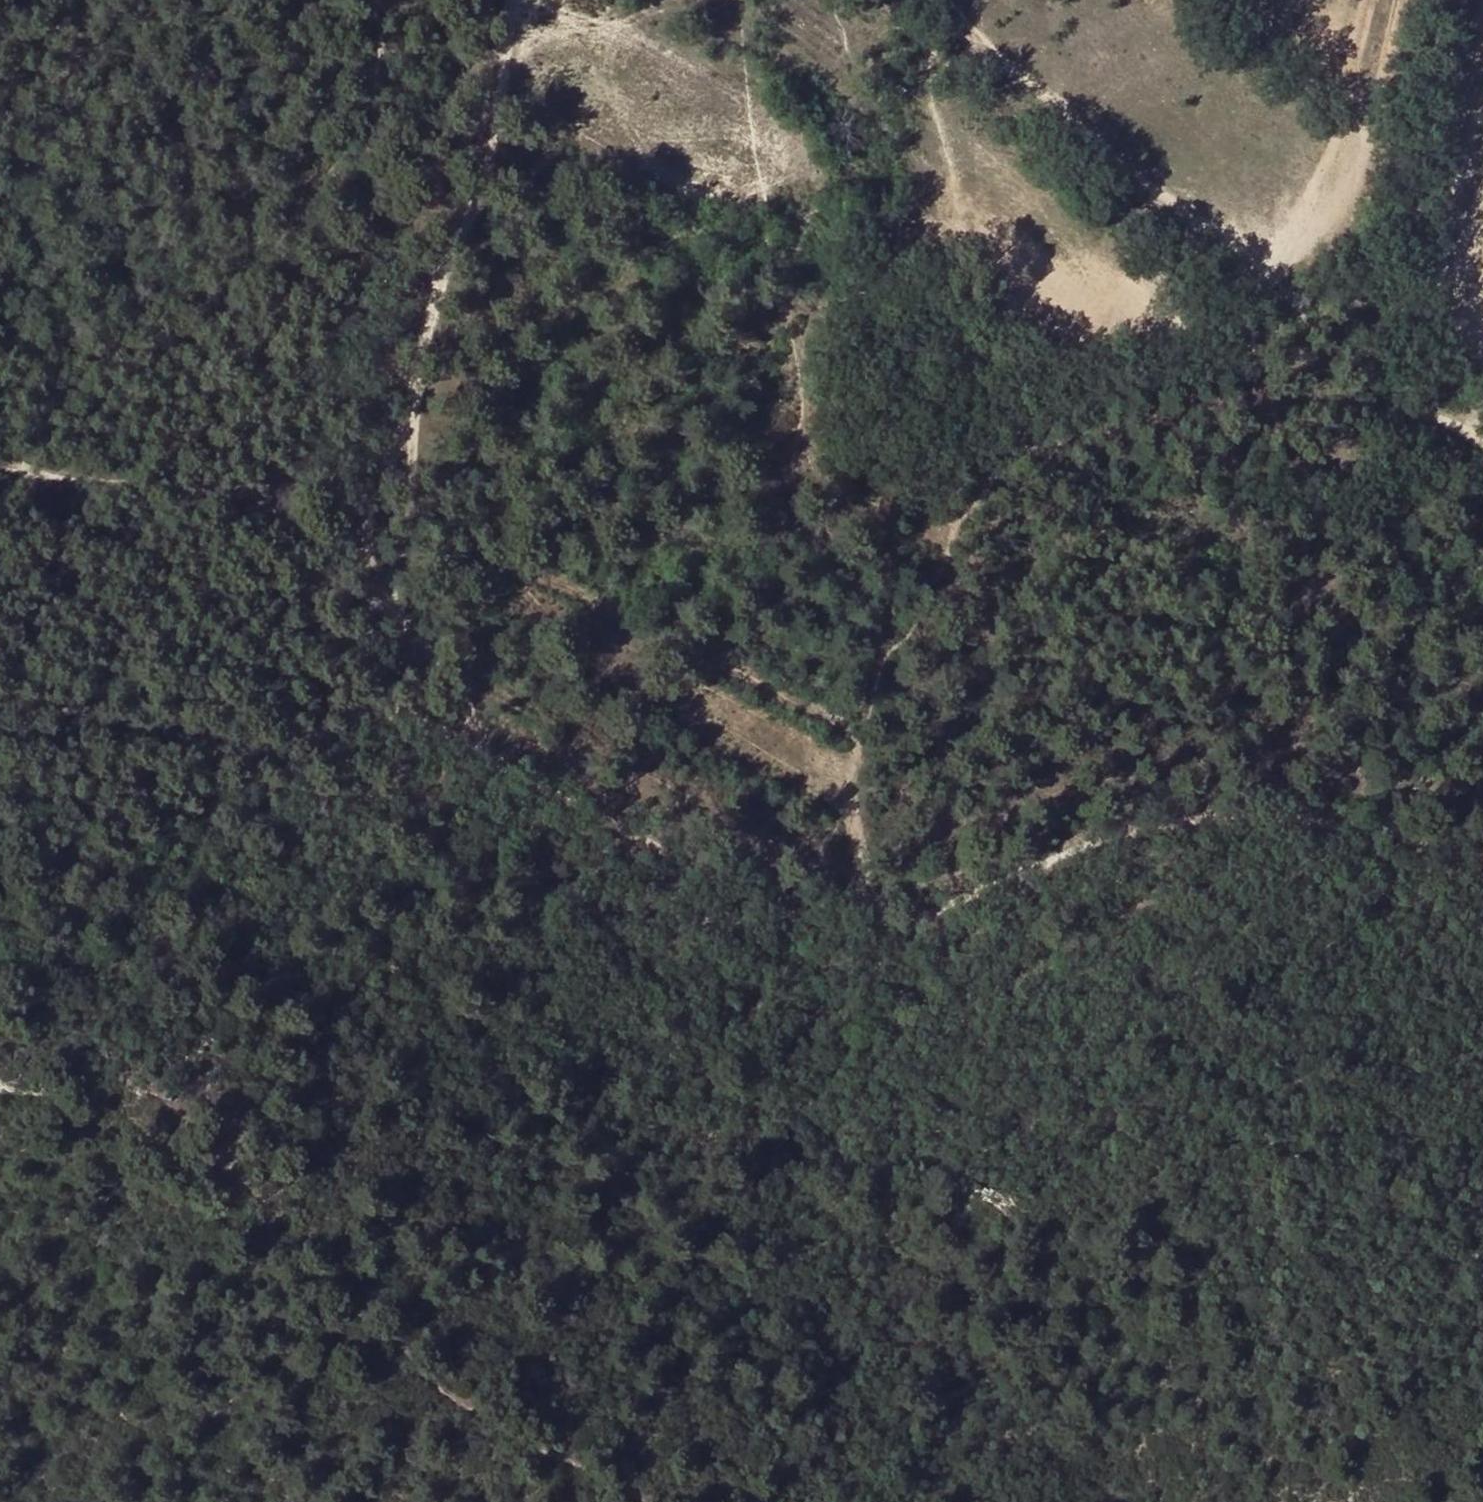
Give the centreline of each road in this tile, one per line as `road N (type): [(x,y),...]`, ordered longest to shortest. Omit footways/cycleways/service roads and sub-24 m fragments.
road 1 (track): [(1482,862),(1296,810),(1126,819),(868,925),(785,906),(498,747),(399,702),(0,710)]
road 2 (track): [(507,0),(479,176),(410,454),(406,561),(417,621),(474,694),(490,743)]
road 3 (track): [(650,1501),(450,1395),(398,1341),(333,1292),(231,1153)]

